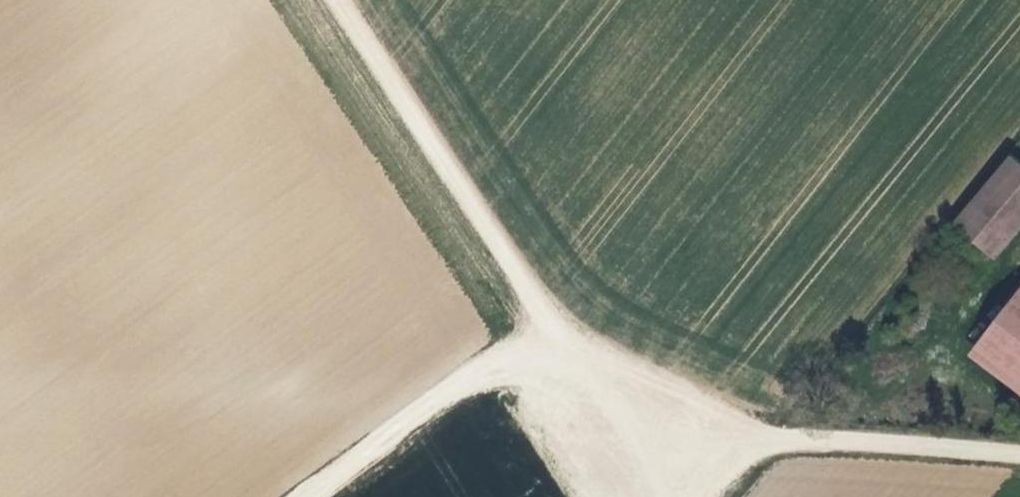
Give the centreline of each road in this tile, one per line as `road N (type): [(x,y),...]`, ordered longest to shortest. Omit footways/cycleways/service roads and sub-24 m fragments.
road 1 (track): [(309,496),(463,383),(529,359),(586,361),(662,400),(765,434),(717,496)]
road 2 (track): [(663,496),(586,361),(349,0)]
road 3 (residential): [(1019,456),(765,434)]

